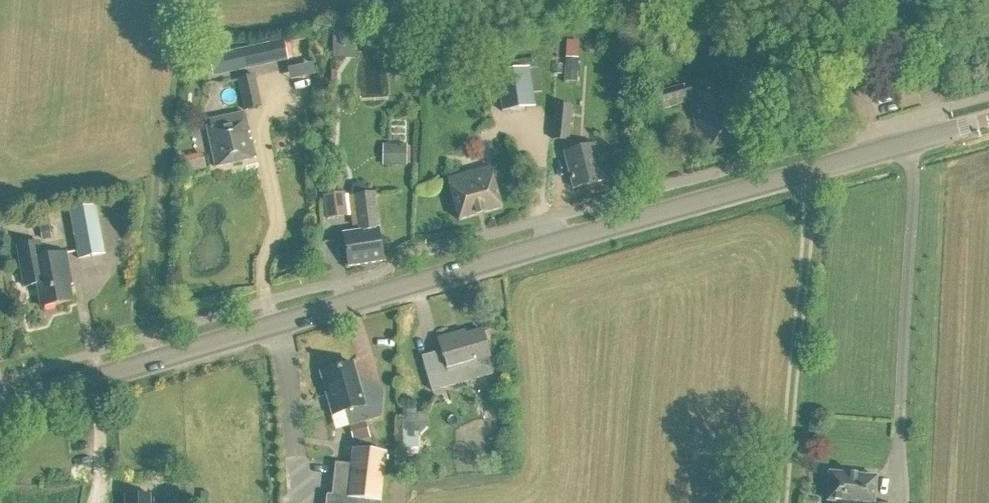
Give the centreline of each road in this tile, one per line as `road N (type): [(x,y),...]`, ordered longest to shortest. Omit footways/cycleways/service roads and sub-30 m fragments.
road 1 (tertiary): [(0,409),(988,122)]
road 2 (track): [(802,174),(809,218),(784,502)]
road 3 (track): [(874,154),(849,52),(817,0)]

